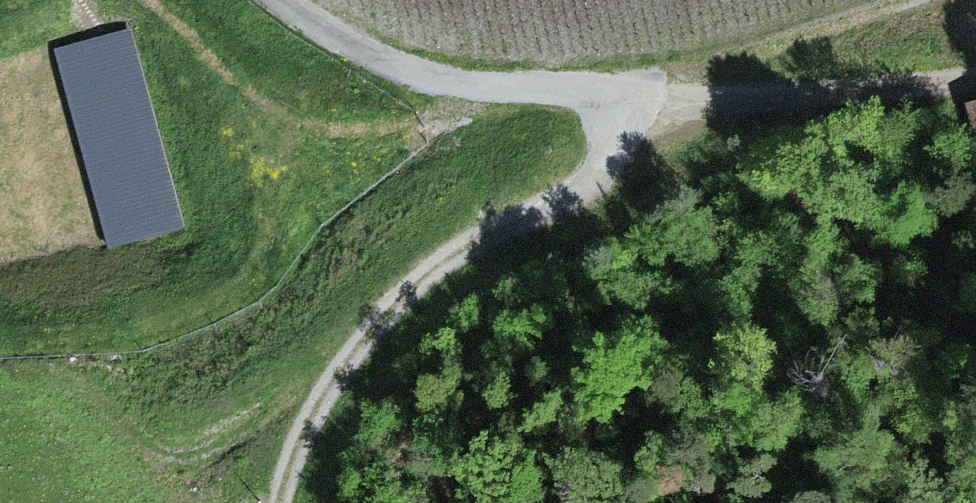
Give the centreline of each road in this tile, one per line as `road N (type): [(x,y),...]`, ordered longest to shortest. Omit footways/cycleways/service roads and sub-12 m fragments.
road 1 (unclassified): [(285,0),(393,65),(449,79),(775,96),(975,81)]
road 2 (track): [(264,502),(301,406),(383,306),(488,226),(569,190),(600,150),(607,93)]
road 3 (track): [(893,0),(697,74),(677,95)]

